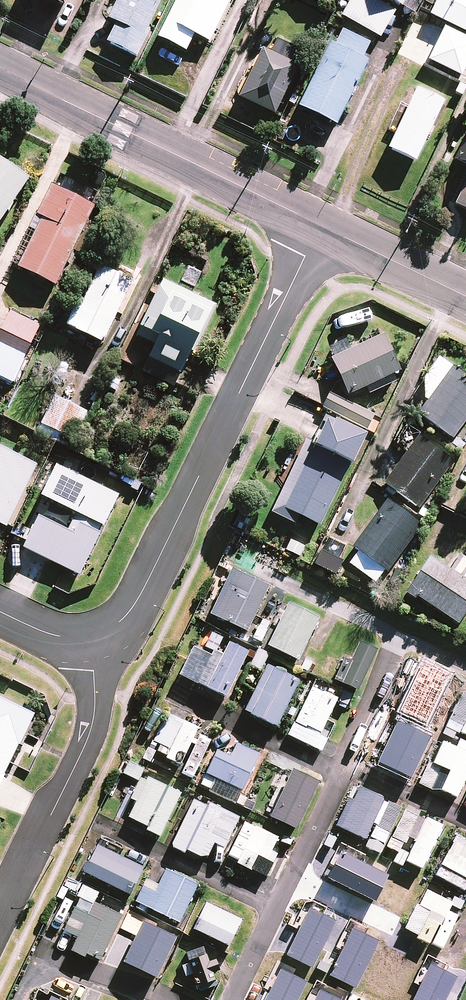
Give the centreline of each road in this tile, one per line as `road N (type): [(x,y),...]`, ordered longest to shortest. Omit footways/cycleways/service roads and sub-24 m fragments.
road 1 (residential): [(319,225),(139,601),(116,628),(91,639)]
road 2 (residential): [(0,66),(319,225)]
road 3 (residential): [(0,926),(85,749),(96,710),(91,639)]
road 4 (residential): [(319,225),(465,296)]

